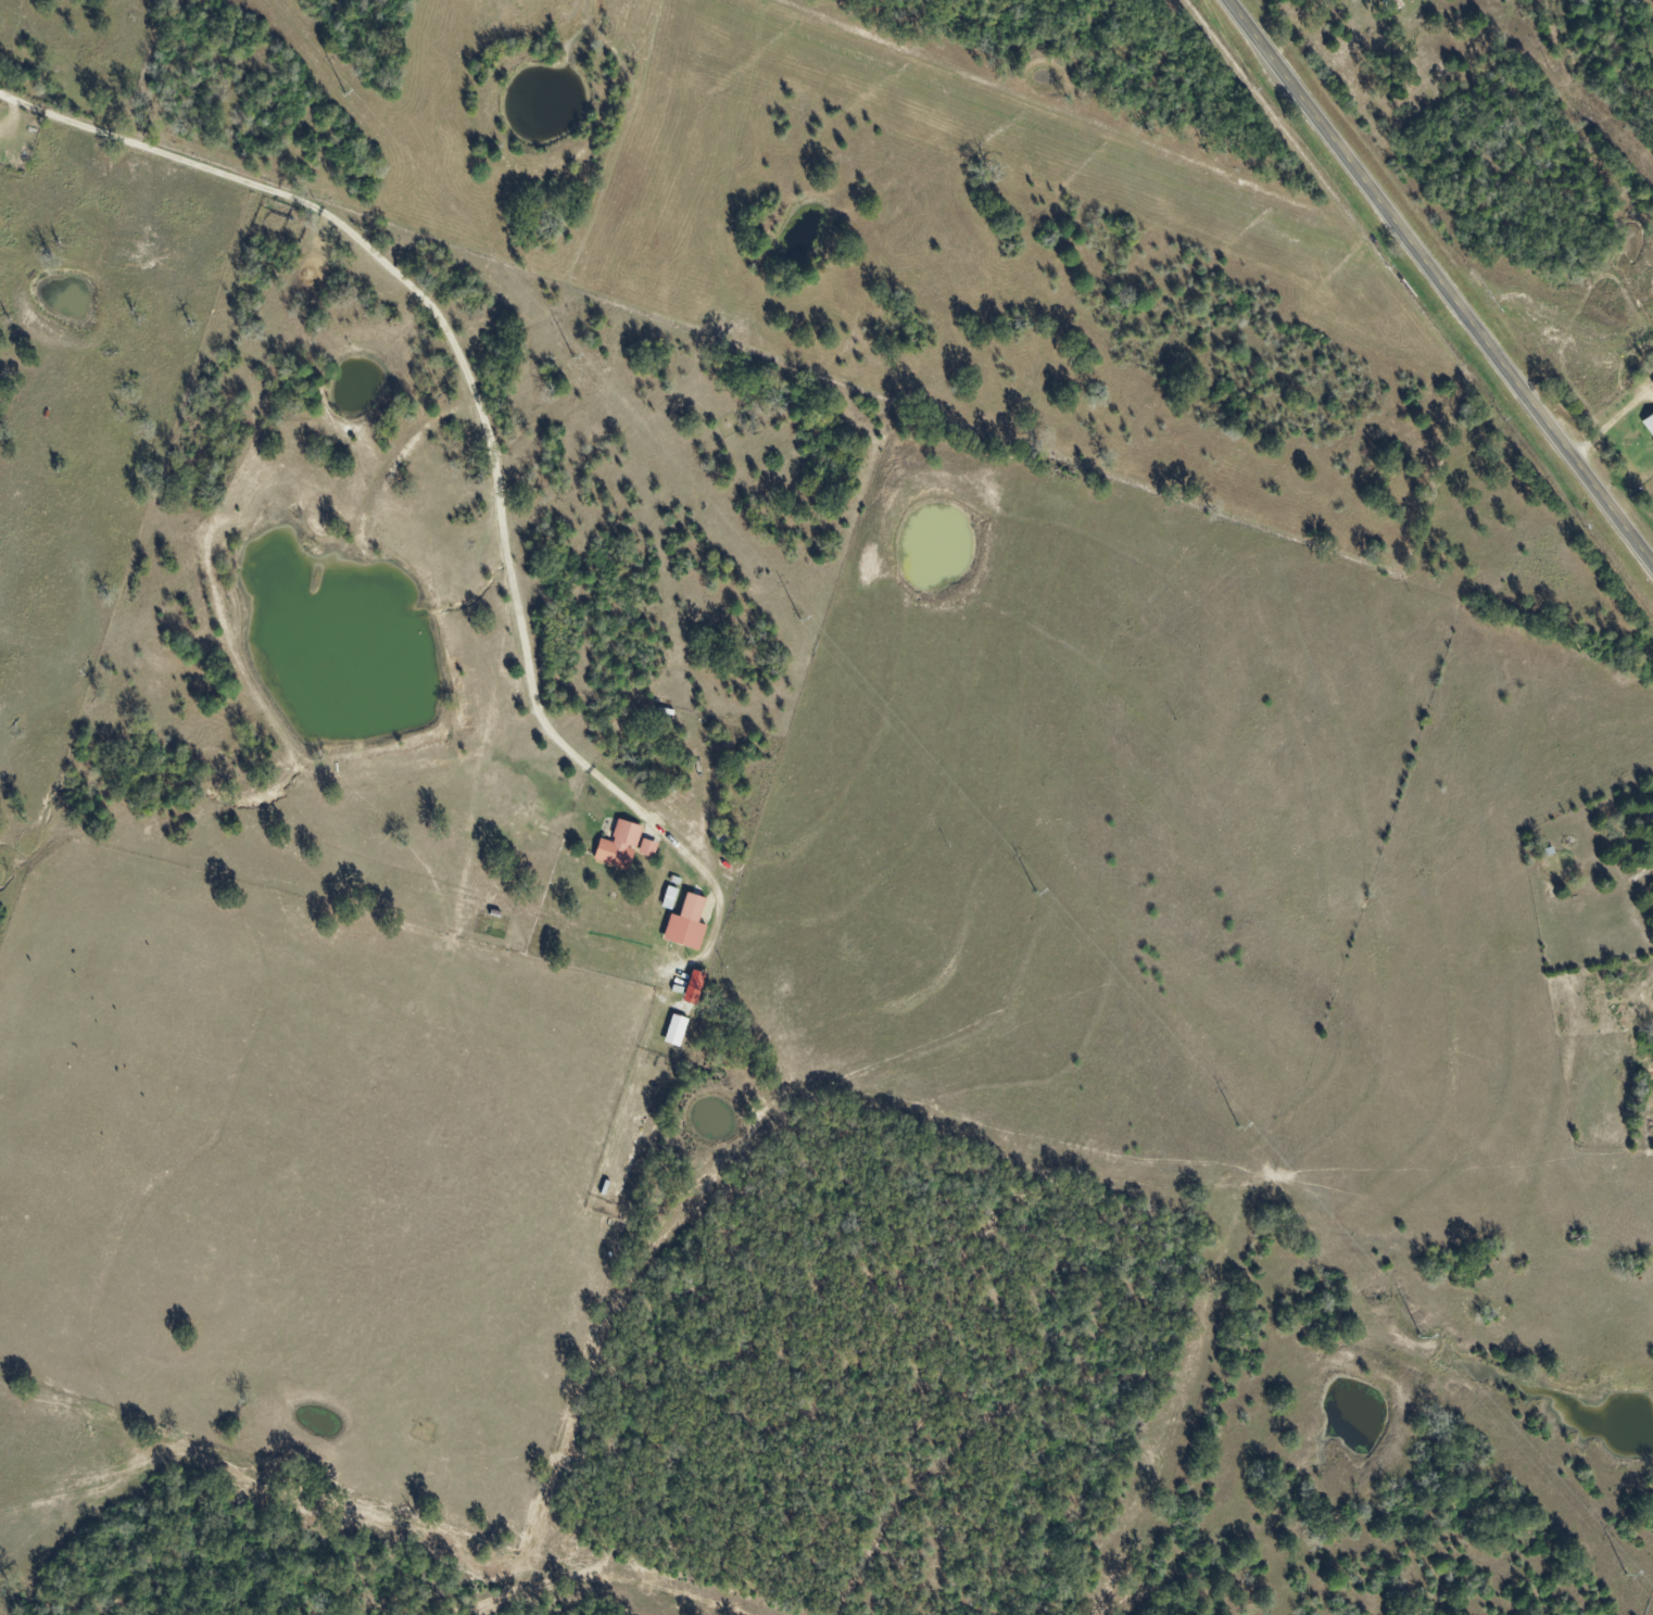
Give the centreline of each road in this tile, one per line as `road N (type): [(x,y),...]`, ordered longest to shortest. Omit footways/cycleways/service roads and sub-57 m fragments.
road 1 (secondary): [(1652,569),(1224,0)]

